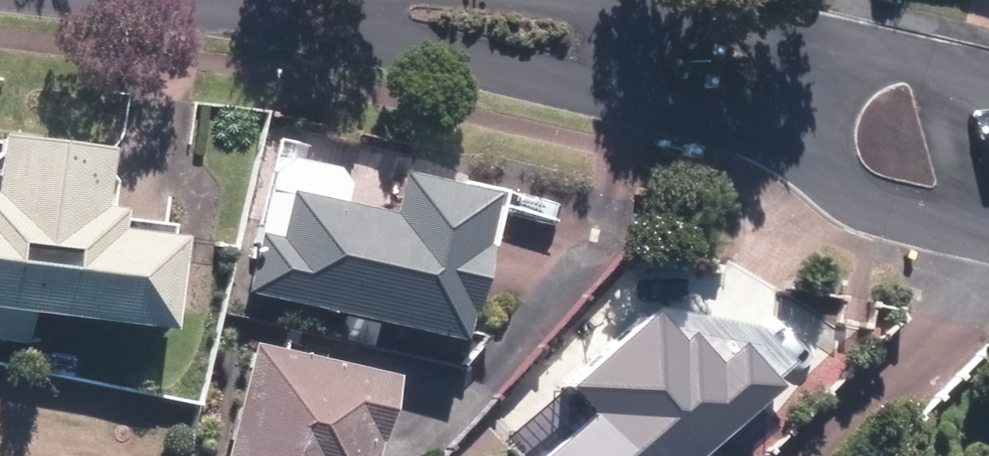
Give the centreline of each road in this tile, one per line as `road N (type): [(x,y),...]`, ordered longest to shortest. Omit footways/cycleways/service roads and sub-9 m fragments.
road 1 (residential): [(786,139),(250,0)]
road 2 (residential): [(587,0),(699,11),(825,39)]
road 3 (residential): [(988,229),(866,199),(786,139)]
road 4 (residential): [(825,39),(988,75)]

